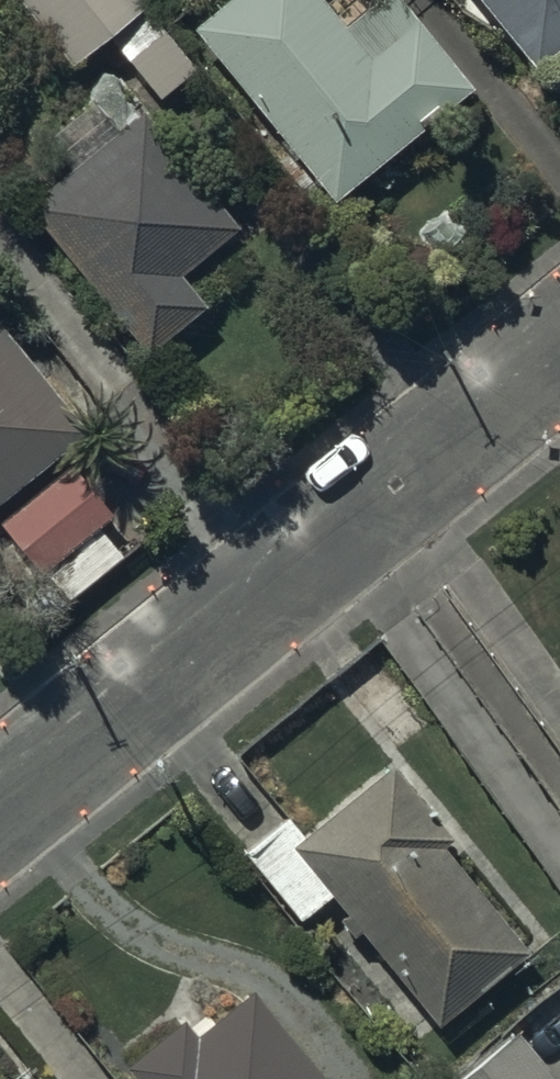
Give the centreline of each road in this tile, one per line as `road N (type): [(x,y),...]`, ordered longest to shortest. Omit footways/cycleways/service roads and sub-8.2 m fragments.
road 1 (residential): [(559,366),(0,825)]

